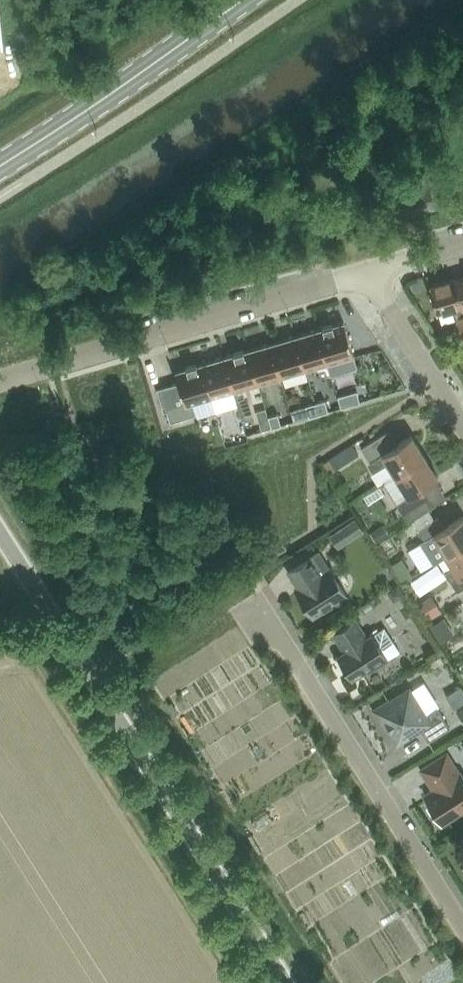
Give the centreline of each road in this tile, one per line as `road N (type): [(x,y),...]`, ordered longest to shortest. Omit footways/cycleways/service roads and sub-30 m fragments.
road 1 (unclassified): [(286,982),(0,532)]
road 2 (residential): [(0,381),(368,272)]
road 3 (residential): [(462,926),(259,604)]
road 4 (secondary): [(0,166),(245,0)]
road 5 (residential): [(462,427),(368,272)]

